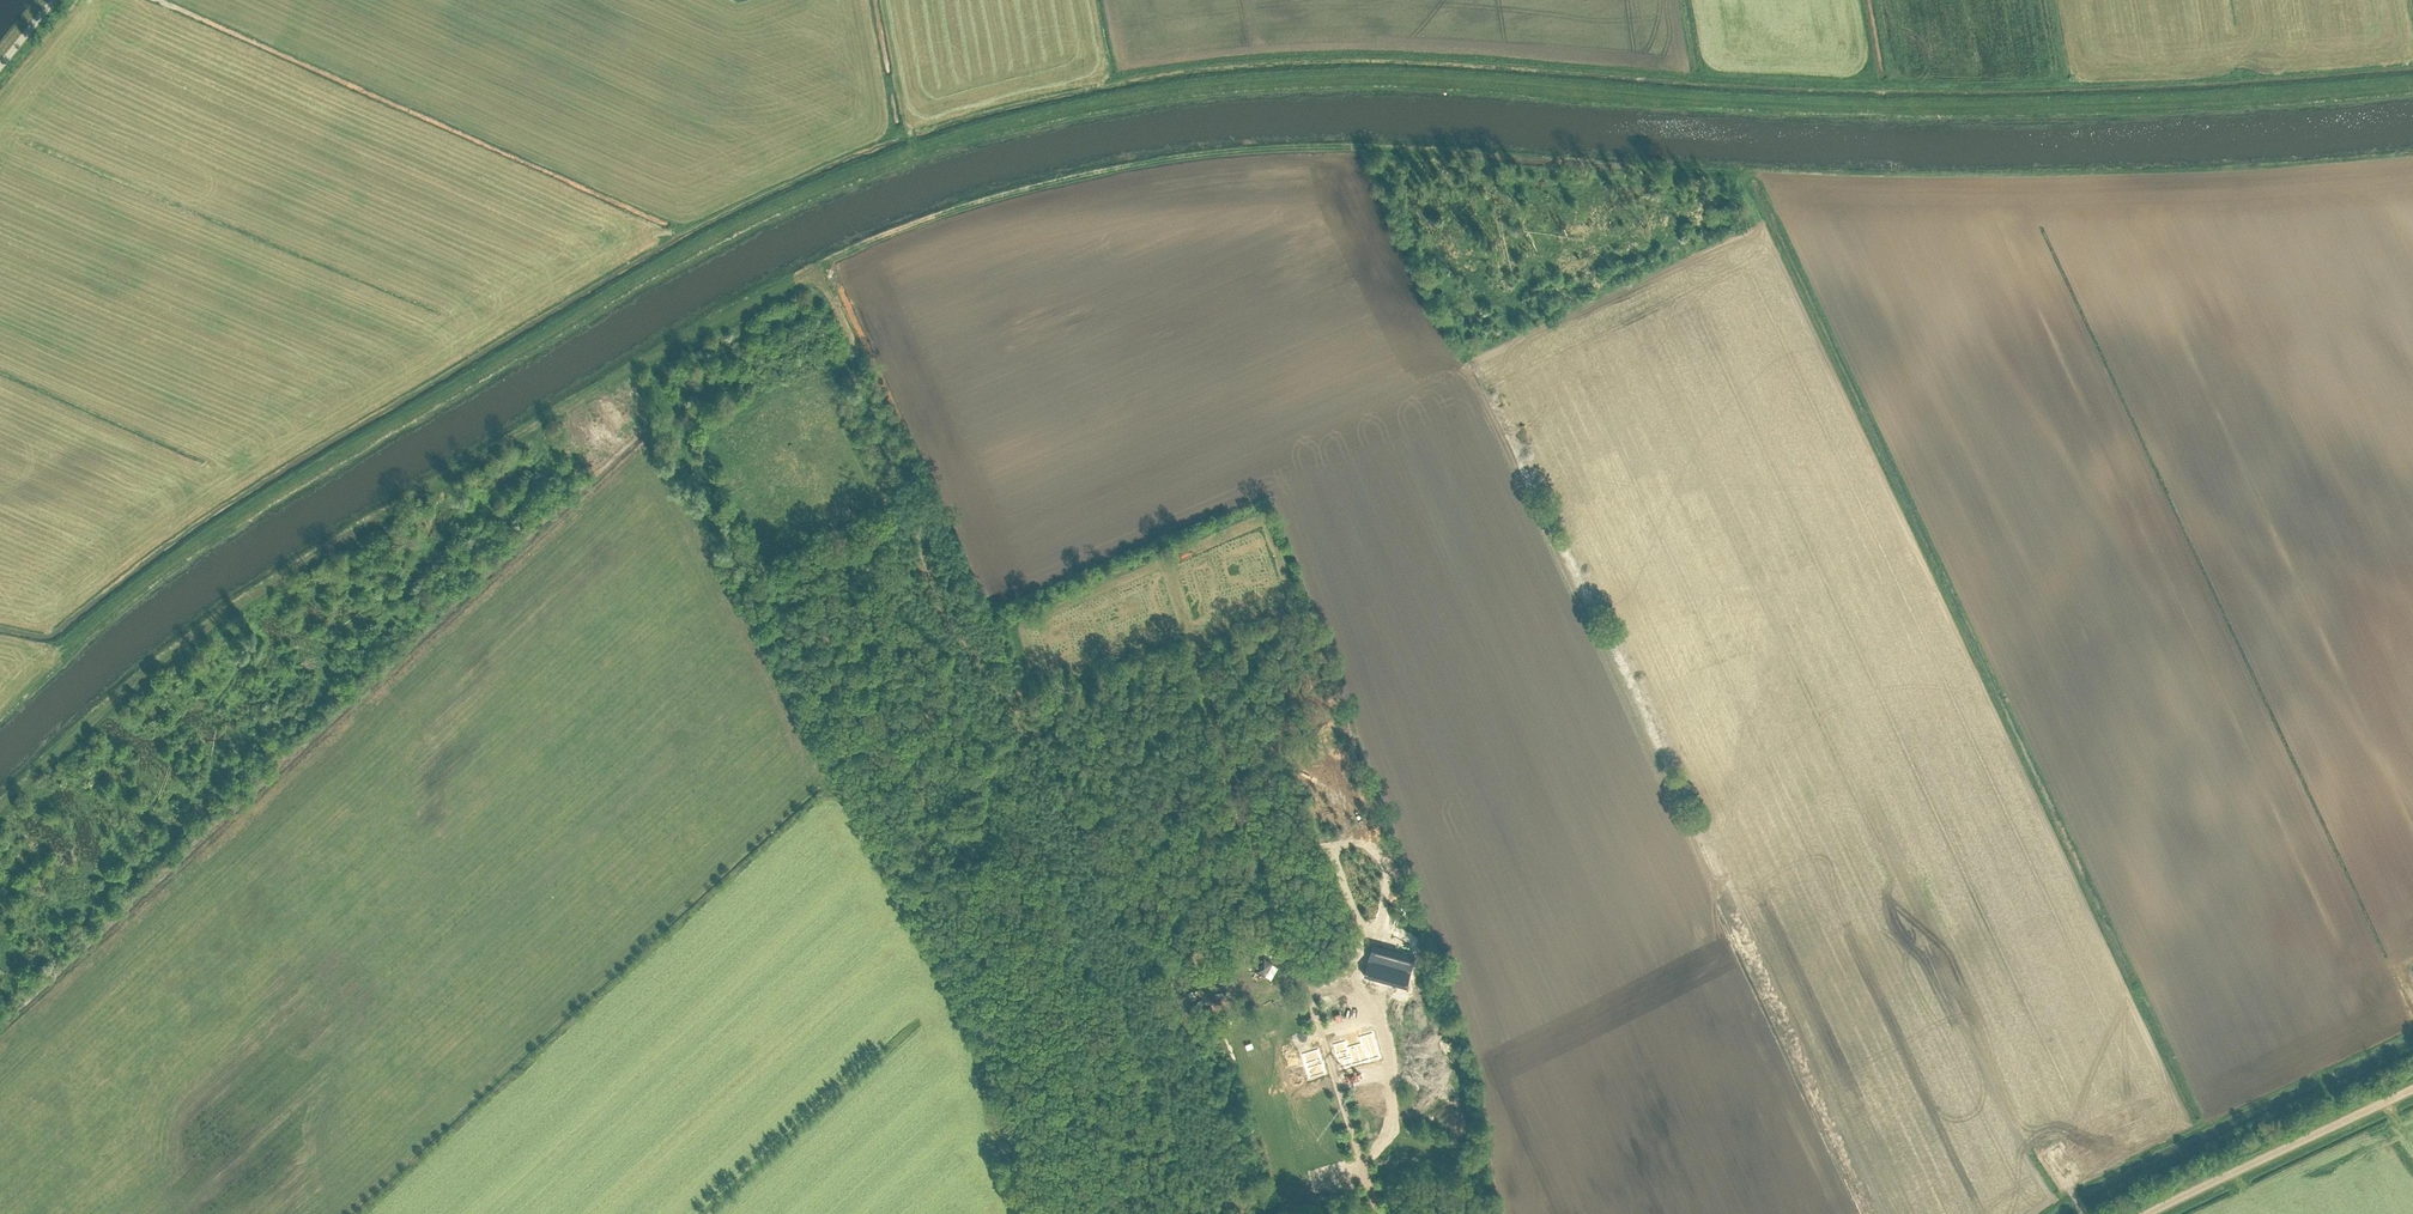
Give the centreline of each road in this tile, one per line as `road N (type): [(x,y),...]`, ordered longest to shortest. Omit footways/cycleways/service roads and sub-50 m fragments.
road 1 (track): [(1198,647),(1306,982),(1335,985),(1362,1003),(1387,1043),(1391,1123),(1362,1163),(1378,1213)]
road 2 (unclassified): [(2144,1213),(2412,1088)]
road 3 (track): [(1060,1213),(996,1093)]

